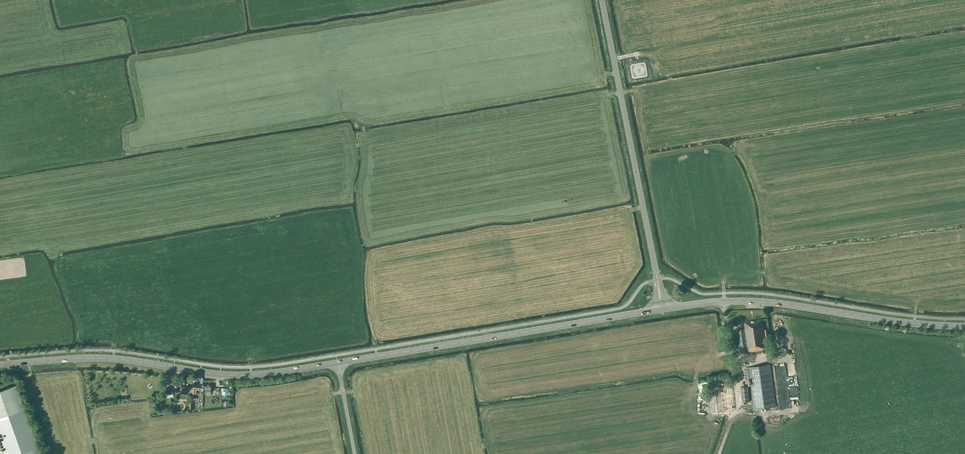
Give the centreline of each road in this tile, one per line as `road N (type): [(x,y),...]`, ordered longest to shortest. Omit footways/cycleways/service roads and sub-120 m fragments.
road 1 (tertiary): [(0,365),(105,359),(238,376),(337,363)]
road 2 (tertiary): [(337,363),(658,310)]
road 3 (tertiary): [(667,309),(761,302),(964,326)]
road 4 (unclassified): [(657,281),(602,0)]

